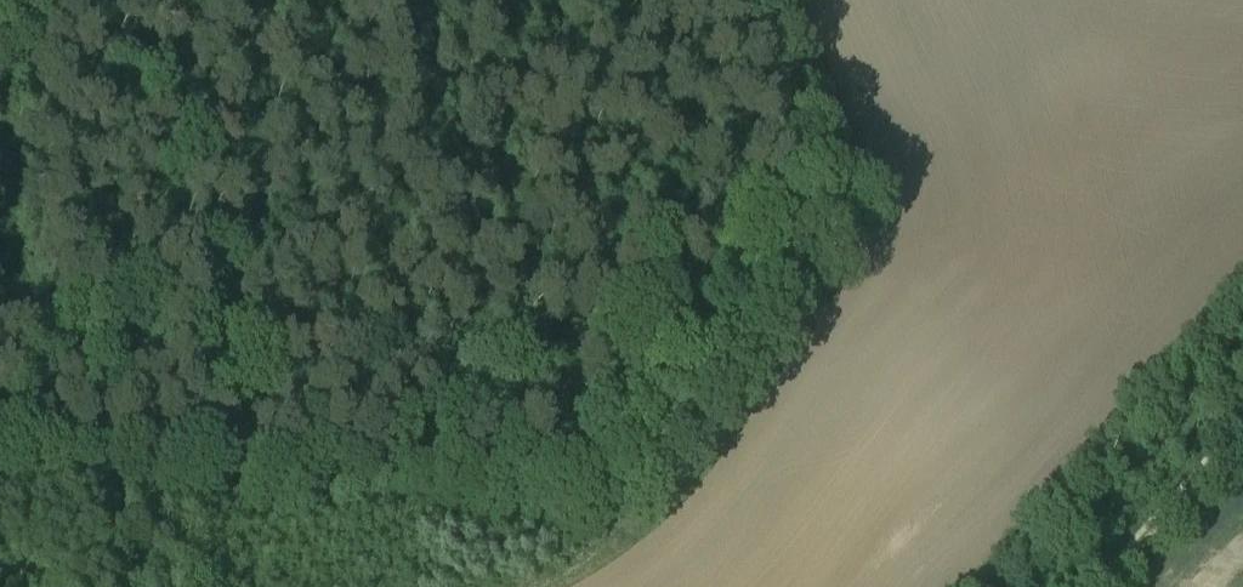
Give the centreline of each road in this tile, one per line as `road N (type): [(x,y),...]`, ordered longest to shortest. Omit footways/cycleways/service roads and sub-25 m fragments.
road 1 (track): [(1242,437),(1111,586)]

